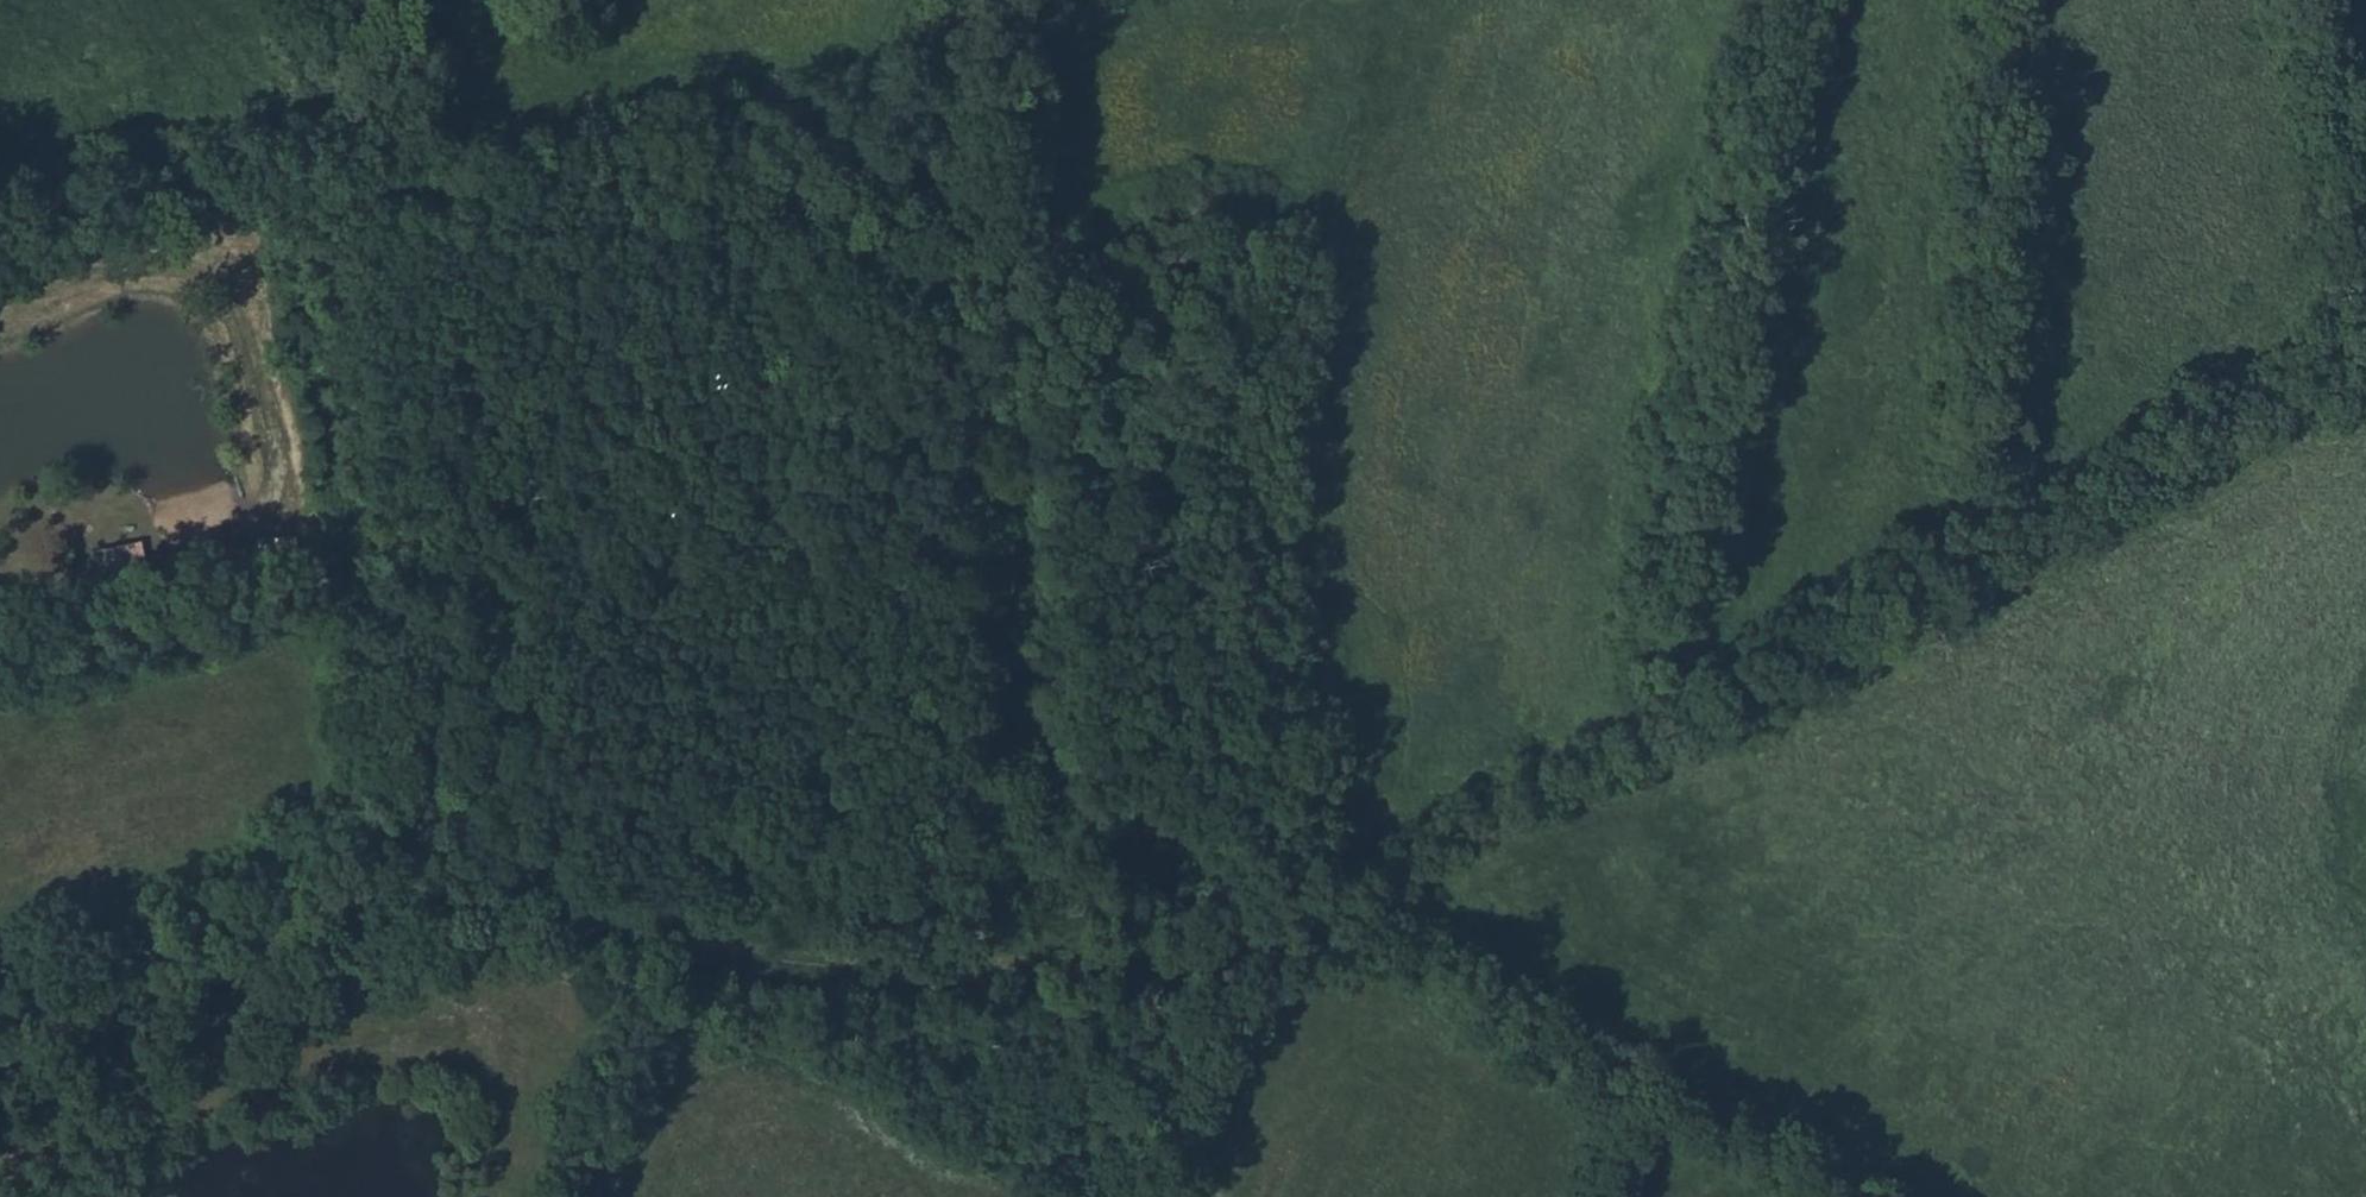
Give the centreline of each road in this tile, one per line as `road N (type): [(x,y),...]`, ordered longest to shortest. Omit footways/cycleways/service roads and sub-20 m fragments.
road 1 (track): [(0,1036),(395,909),(769,967),(1082,978),(1227,948),(1319,911)]

